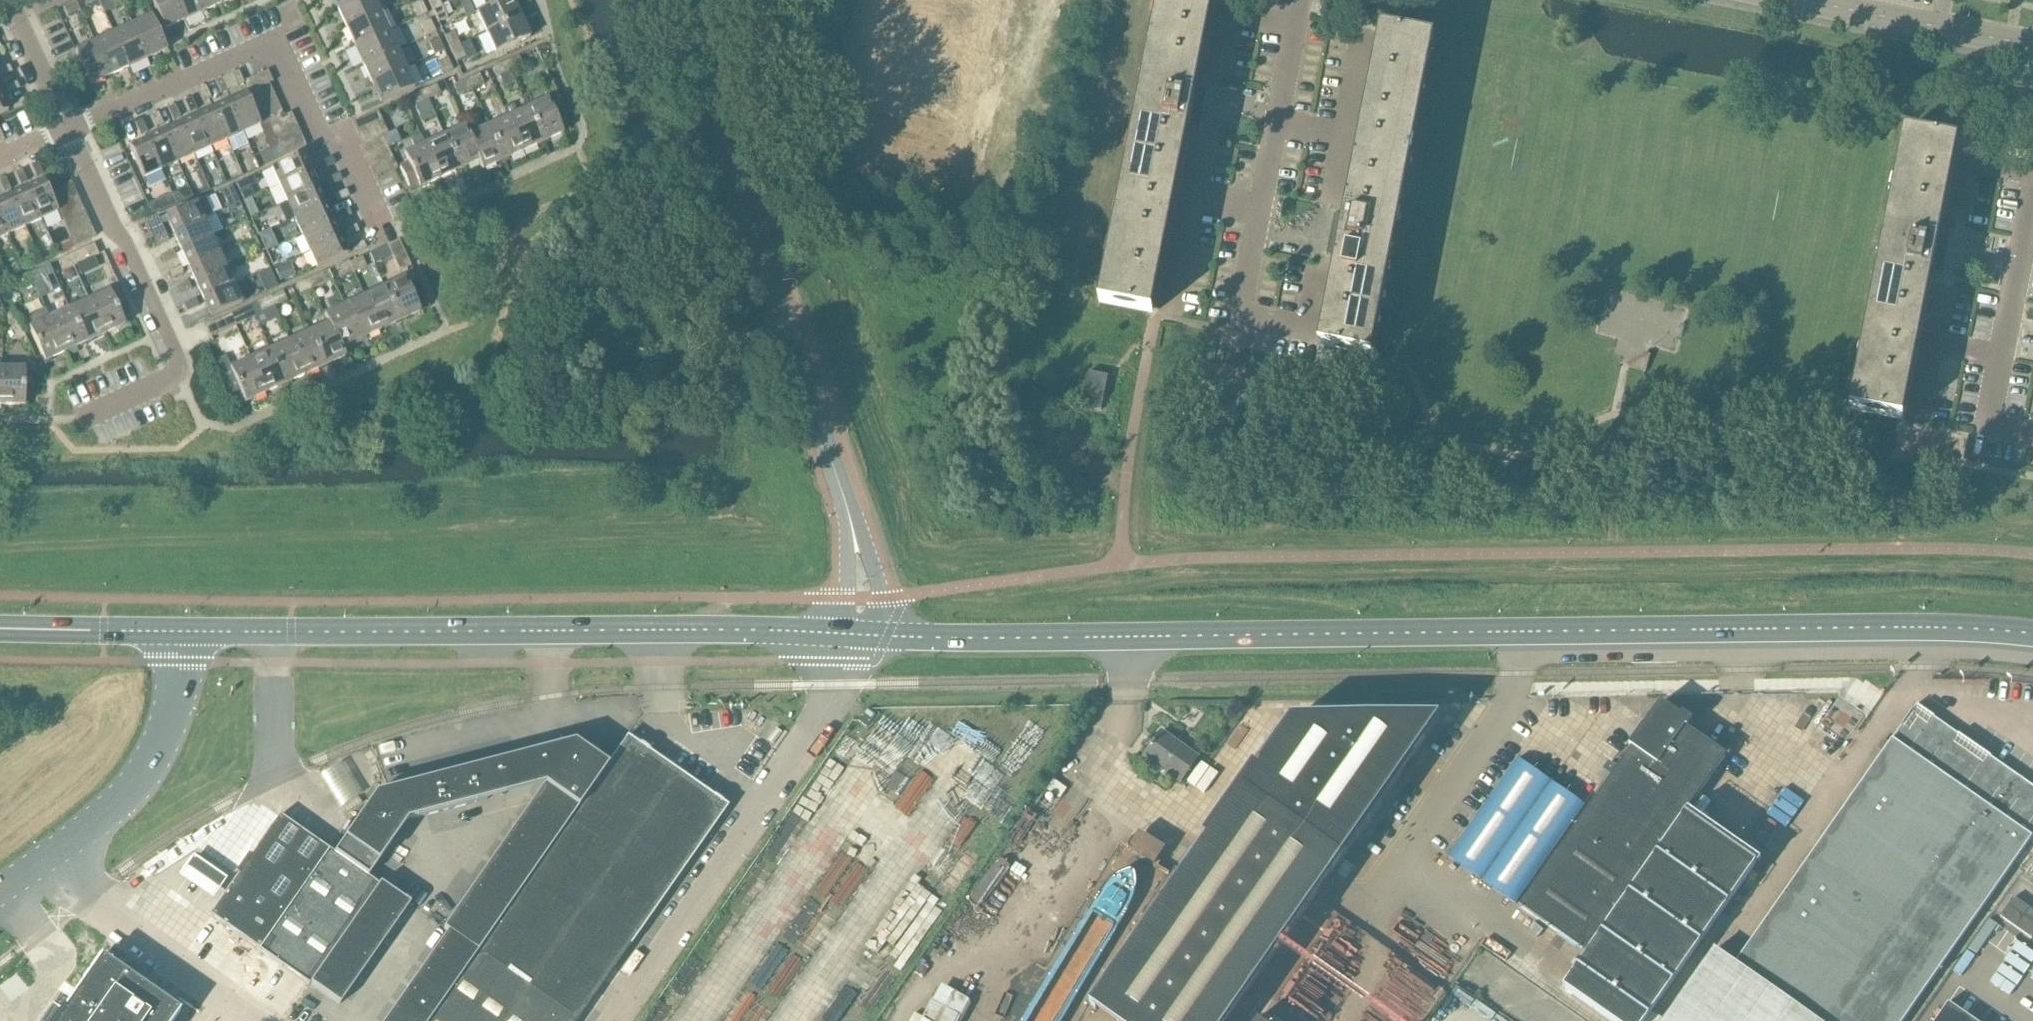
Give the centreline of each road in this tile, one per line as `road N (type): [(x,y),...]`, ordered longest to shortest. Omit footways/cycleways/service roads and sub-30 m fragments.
road 1 (secondary): [(2032,634),(1884,627),(856,634)]
road 2 (secondary): [(177,631),(856,634)]
road 3 (secondary): [(856,634),(862,599),(851,523),(736,174),(703,0)]
road 4 (unclassified): [(608,1020),(811,739),(856,634)]
road 5 (residential): [(381,225),(344,146),(323,136),(279,38),(68,128)]
road 6 (residential): [(85,418),(173,378),(179,364),(68,128)]
road 7 (unclassified): [(42,863),(261,1020)]
road 8 (tertiary): [(42,863),(91,830),(156,756),(177,661)]
road 9 (tertiary): [(2032,46),(1798,0)]
road 10 (secondary): [(177,631),(0,628)]
road 11 (residential): [(68,128),(8,0)]

